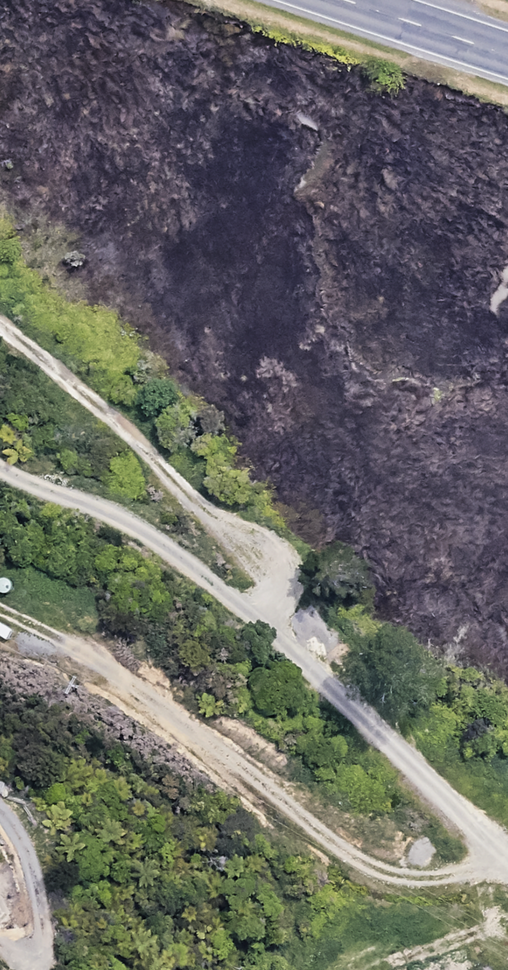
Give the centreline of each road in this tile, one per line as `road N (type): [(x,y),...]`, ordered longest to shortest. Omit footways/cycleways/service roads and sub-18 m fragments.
road 1 (track): [(507,859),(301,635),(131,526),(0,471)]
road 2 (track): [(301,635),(289,610),(145,453),(0,331)]
road 3 (trunk): [(348,0),(507,54)]

